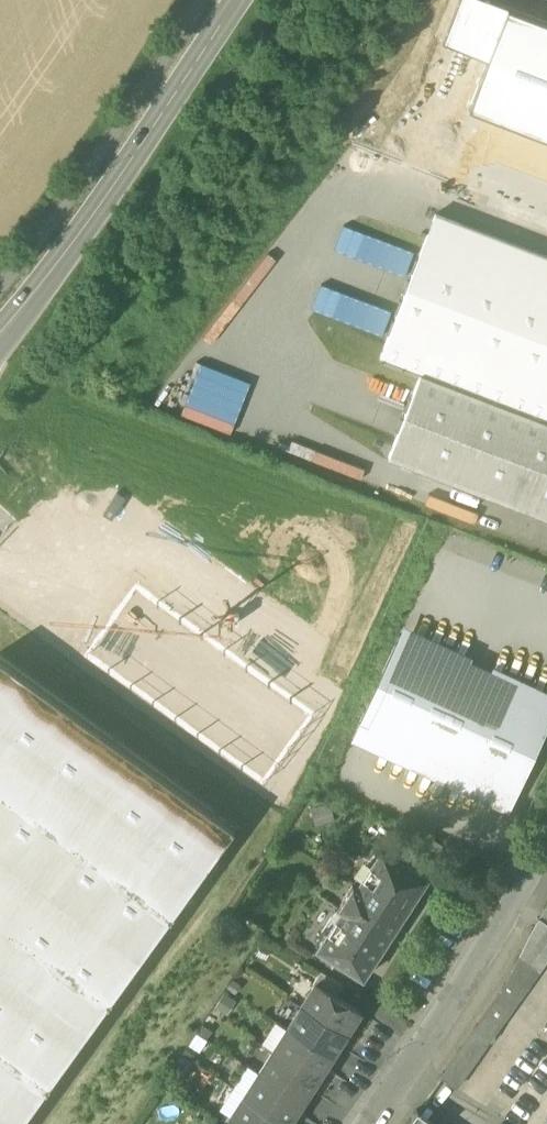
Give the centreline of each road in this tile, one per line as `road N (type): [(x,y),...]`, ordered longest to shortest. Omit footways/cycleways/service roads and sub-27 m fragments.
road 1 (tertiary): [(0,331),(52,269),(238,0)]
road 2 (tertiary): [(366,1123),(546,835)]

